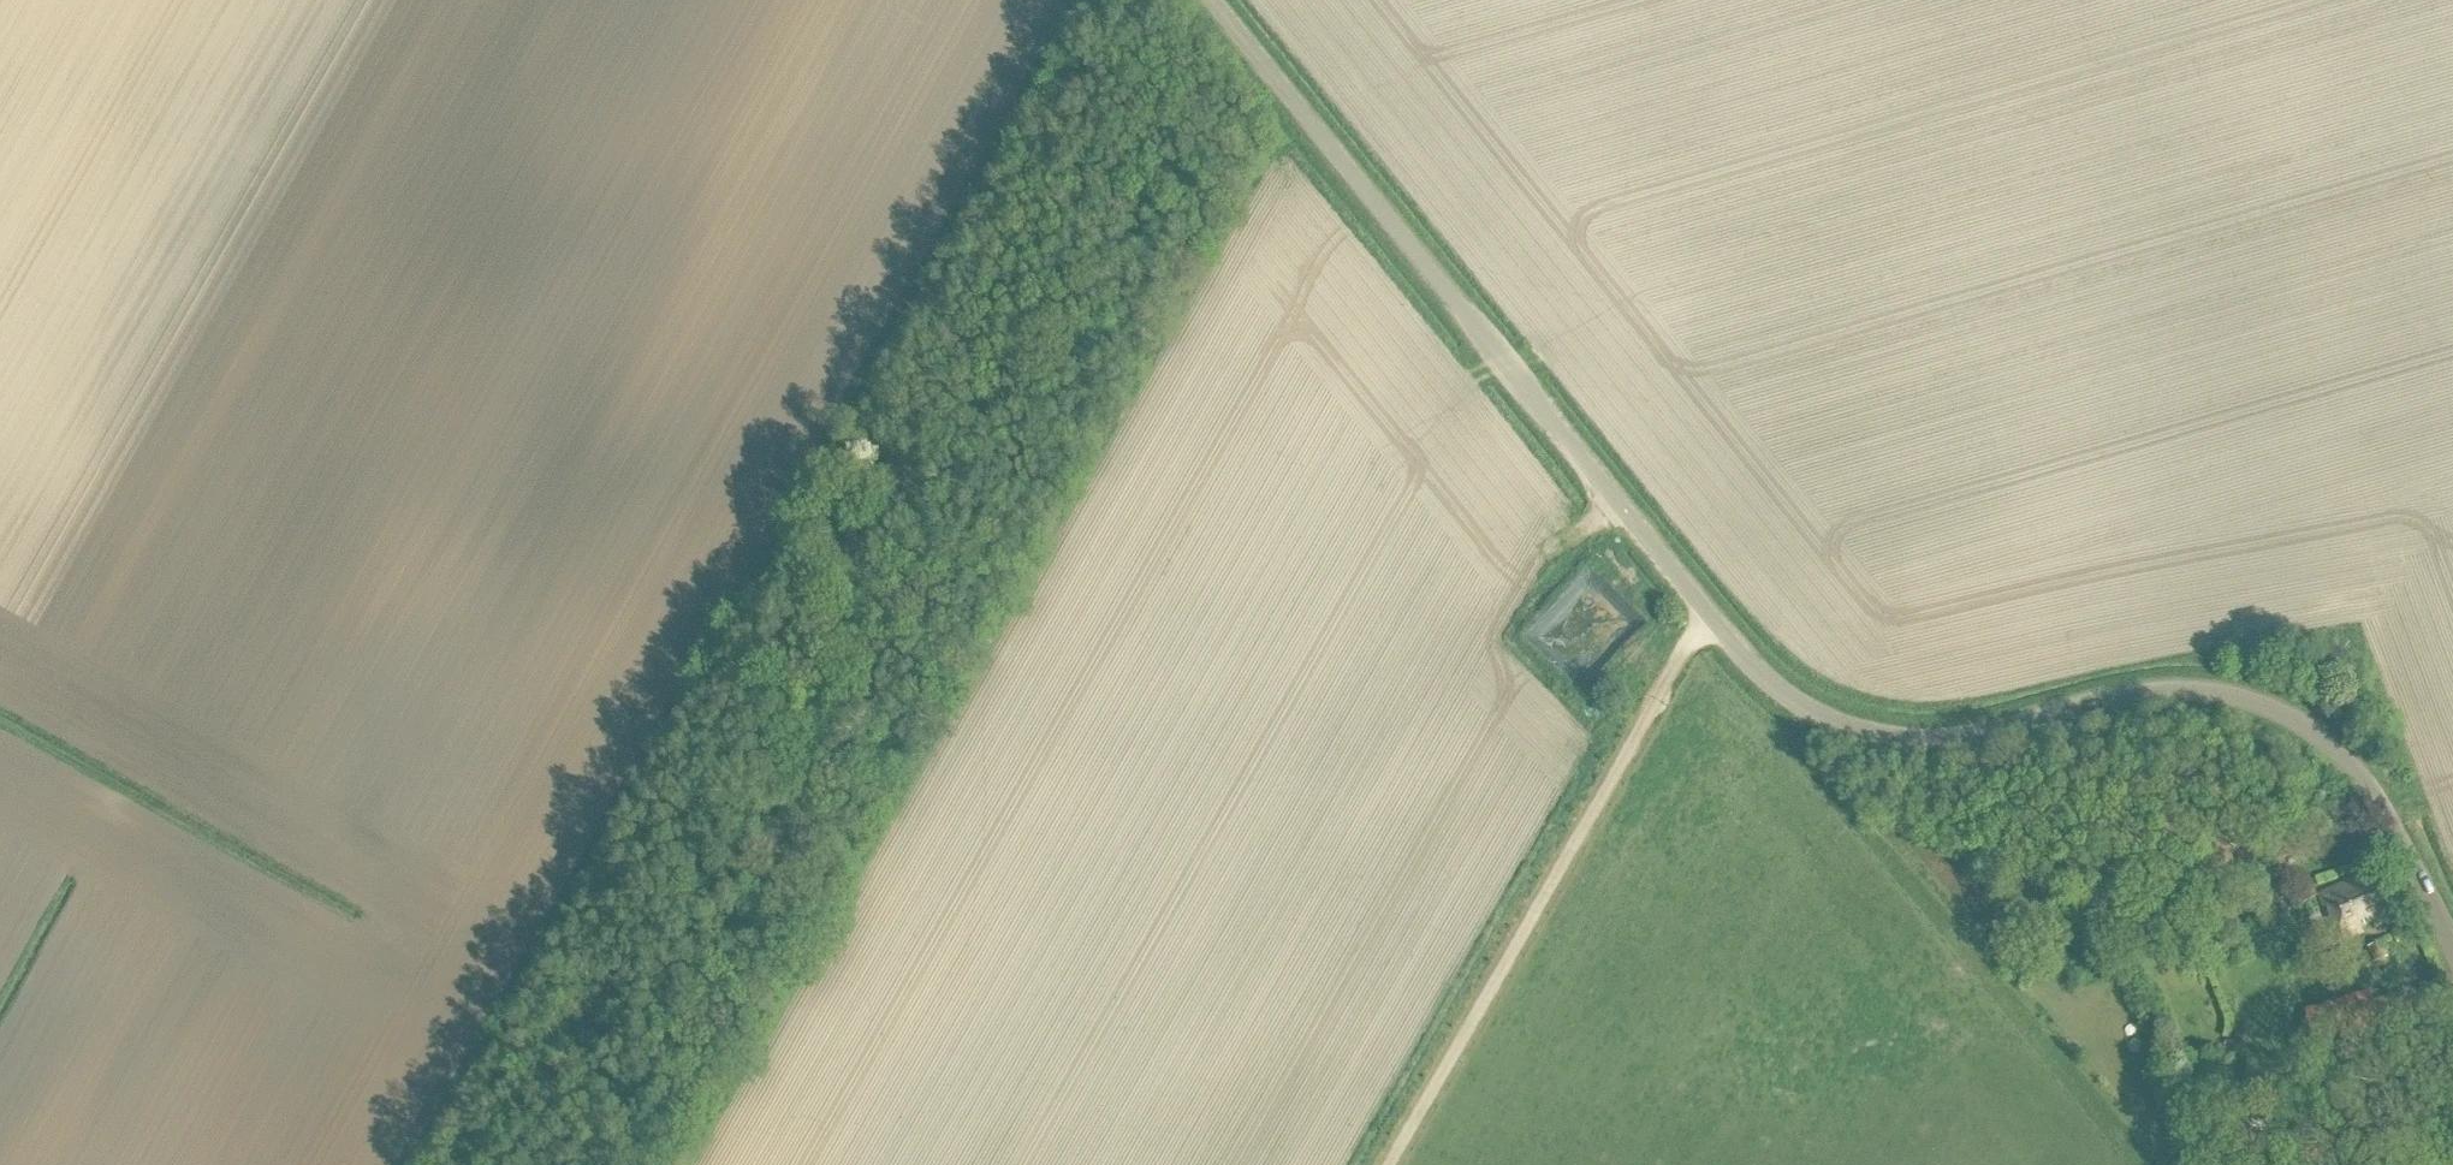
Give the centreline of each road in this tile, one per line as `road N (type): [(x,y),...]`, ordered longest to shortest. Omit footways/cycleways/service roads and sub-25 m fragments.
road 1 (unclassified): [(2452,946),(2383,807),(2319,735),(2266,708),(2180,691),(2134,695),(1957,741),(1884,737),(1814,716),(1760,676),(1208,0)]
road 2 (track): [(1390,1164),(1657,700)]

